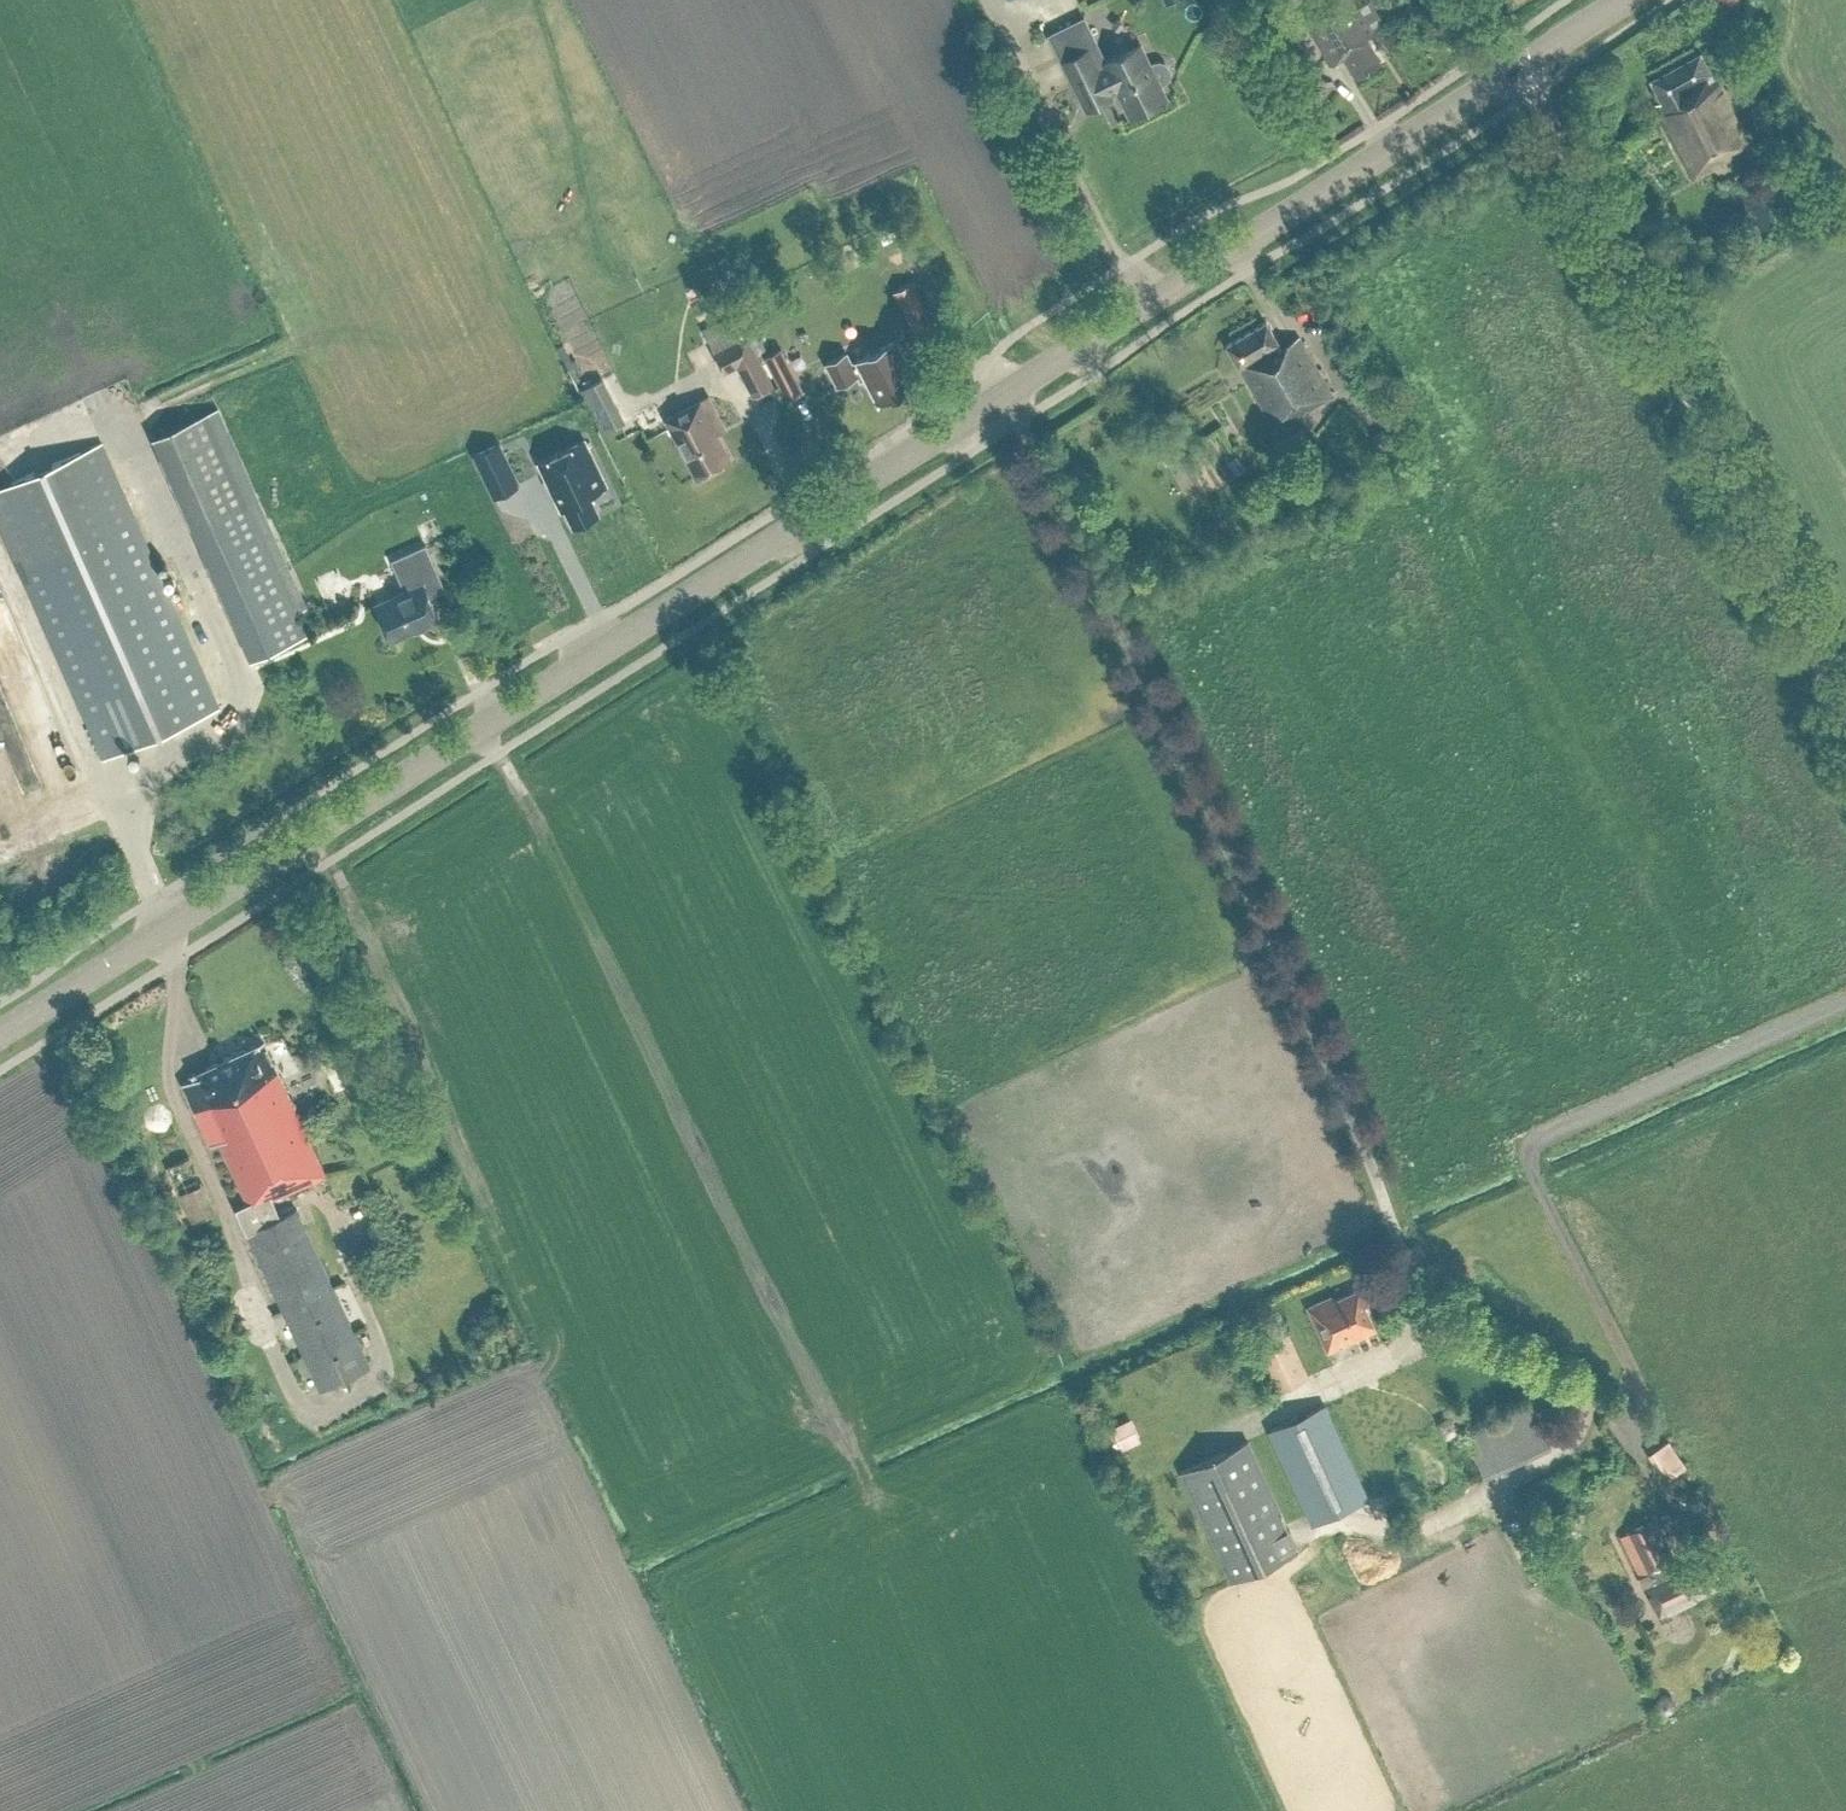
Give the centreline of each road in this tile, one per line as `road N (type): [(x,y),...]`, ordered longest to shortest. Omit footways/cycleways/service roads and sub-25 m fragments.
road 1 (tertiary): [(0,1033),(1518,63)]
road 2 (unclassified): [(1845,686),(1518,63)]

